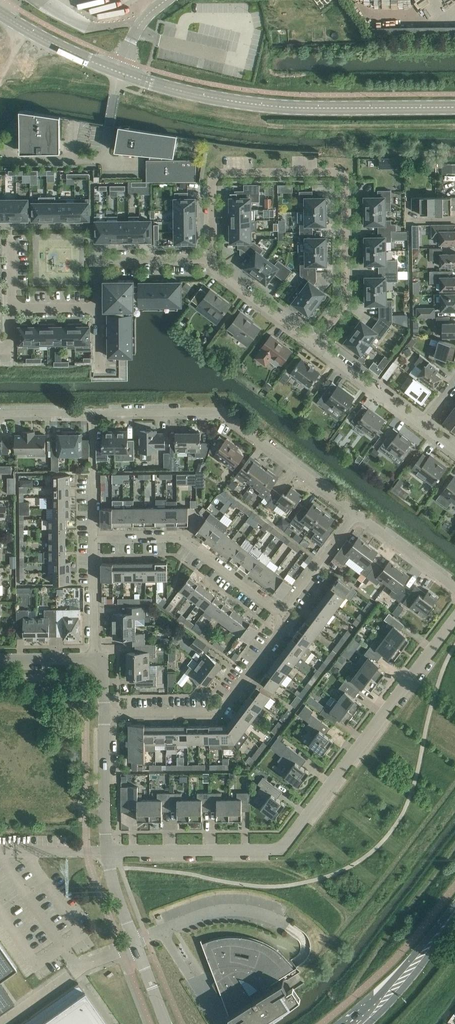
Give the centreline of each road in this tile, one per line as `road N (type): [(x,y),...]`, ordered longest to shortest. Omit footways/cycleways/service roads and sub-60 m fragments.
road 1 (residential): [(108,851),(281,846),(454,620)]
road 2 (residential): [(210,260),(215,176),(341,175),(347,296),(315,345)]
road 3 (unclassified): [(454,107),(286,107),(119,72)]
road 4 (residential): [(357,513),(222,411),(93,412)]
road 5 (residential): [(104,712),(220,711),(279,634),(280,614)]
road 6 (residential): [(280,614),(181,538),(94,538)]
road 7 (residential): [(167,1023),(108,851)]
road 8 (residential): [(210,260),(107,259),(98,269),(98,307)]
road 9 (tertiary): [(354,1023),(454,911)]
road 10 (residential): [(108,851),(104,712)]
road 11 (residential): [(315,345),(210,260)]
road 12 (unclassified): [(119,72),(0,13)]
road 13 (residential): [(421,425),(315,345)]
road 14 (residential): [(280,614),(357,513)]
road 15 (residential): [(94,538),(93,412)]
road 16 (residential): [(98,660),(94,538)]
road 17 (residential): [(454,587),(357,513)]

